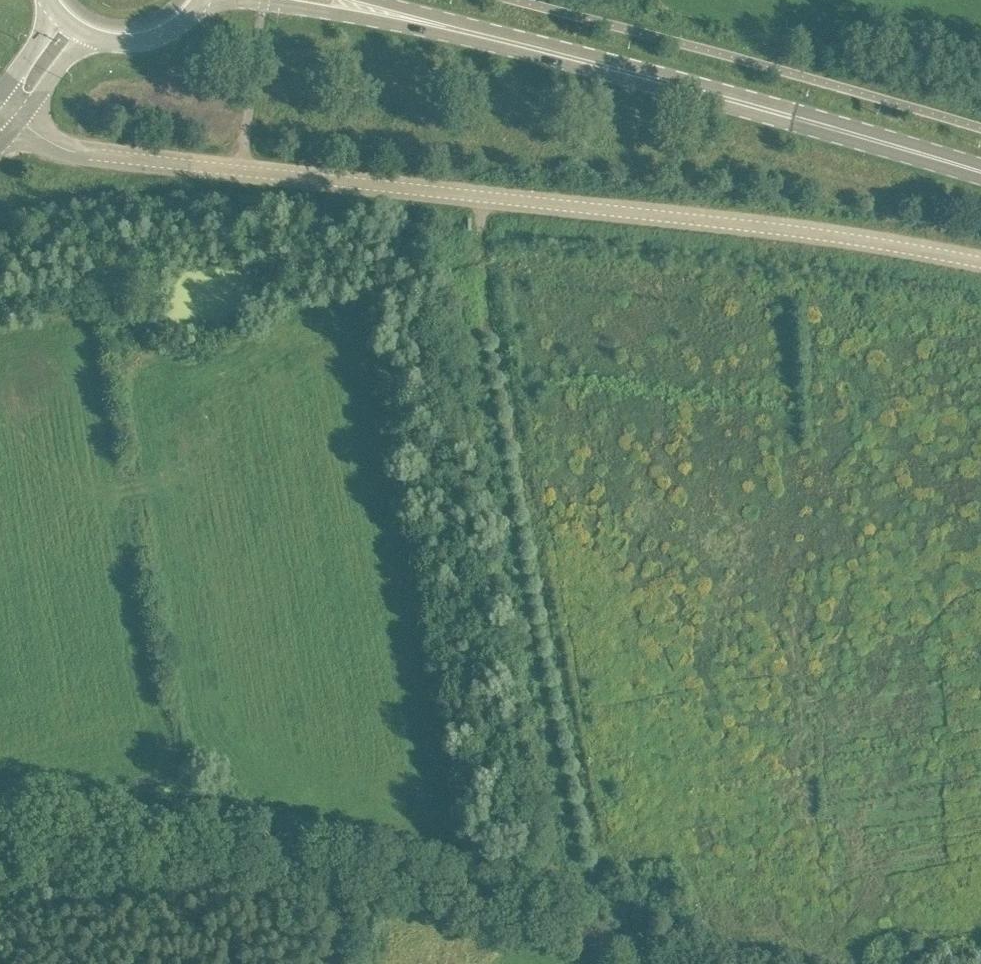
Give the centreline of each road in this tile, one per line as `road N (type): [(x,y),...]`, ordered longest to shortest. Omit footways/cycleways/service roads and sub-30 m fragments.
road 1 (unclassified): [(980,266),(863,240),(572,200),(86,153),(59,146),(22,121)]
road 2 (secondary): [(980,179),(724,97),(364,8)]

